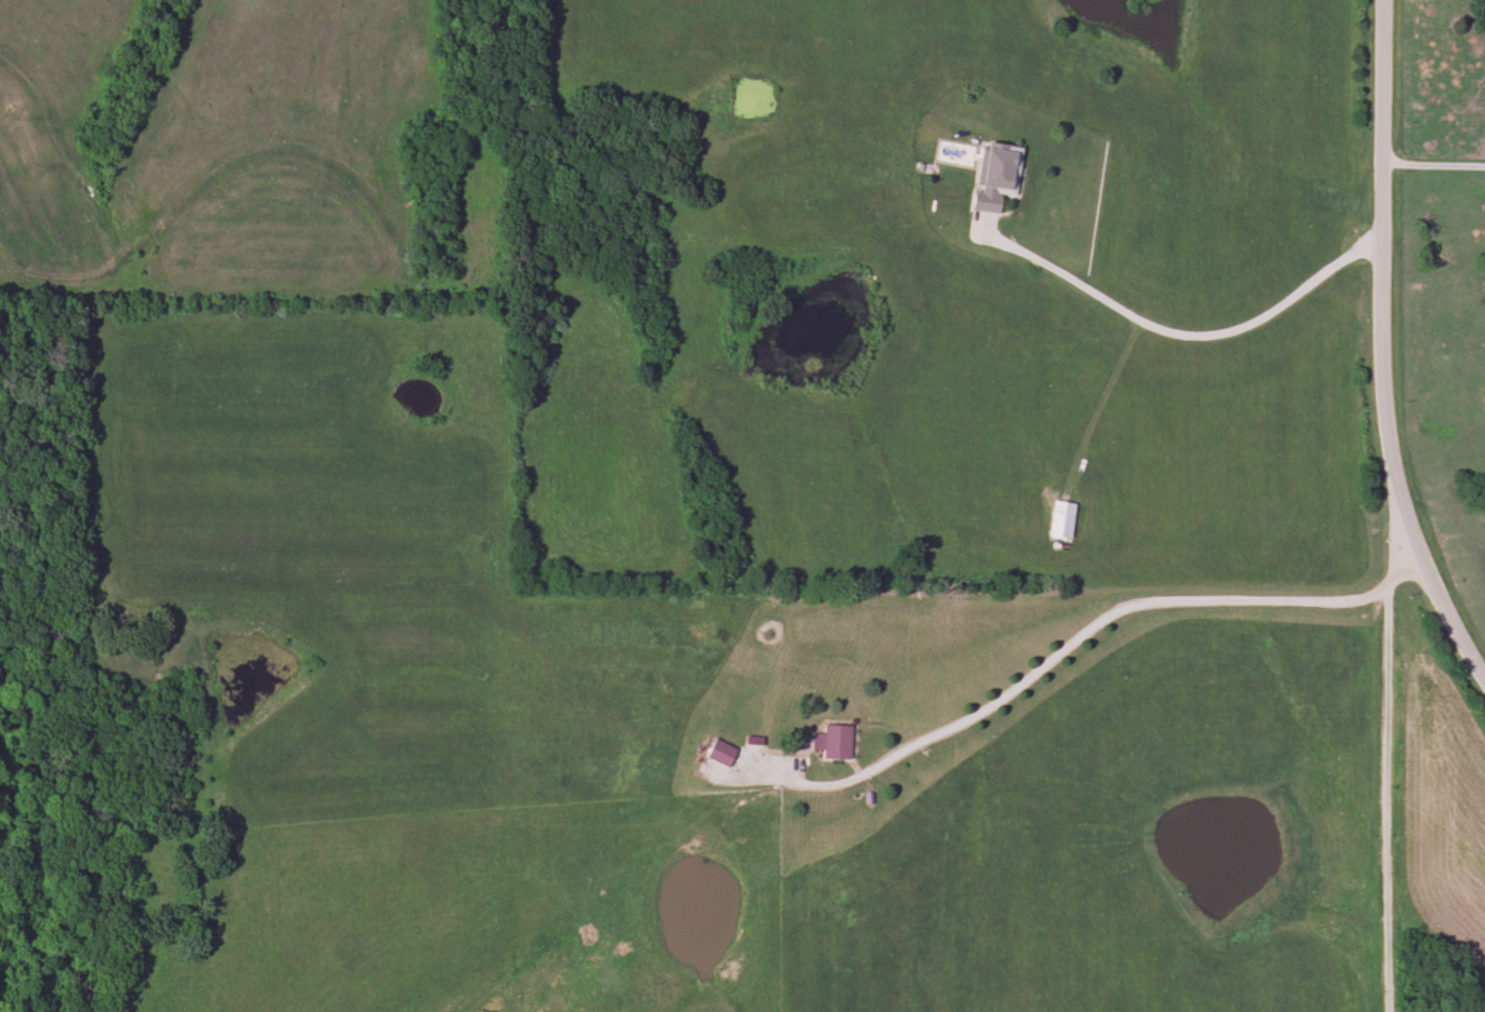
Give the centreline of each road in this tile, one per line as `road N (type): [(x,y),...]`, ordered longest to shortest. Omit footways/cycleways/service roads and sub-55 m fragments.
road 1 (secondary): [(1407,546),(1386,389),(1384,0)]
road 2 (residential): [(1387,1011),(1388,594),(1407,546)]
road 3 (secondary): [(1484,684),(1407,546)]

